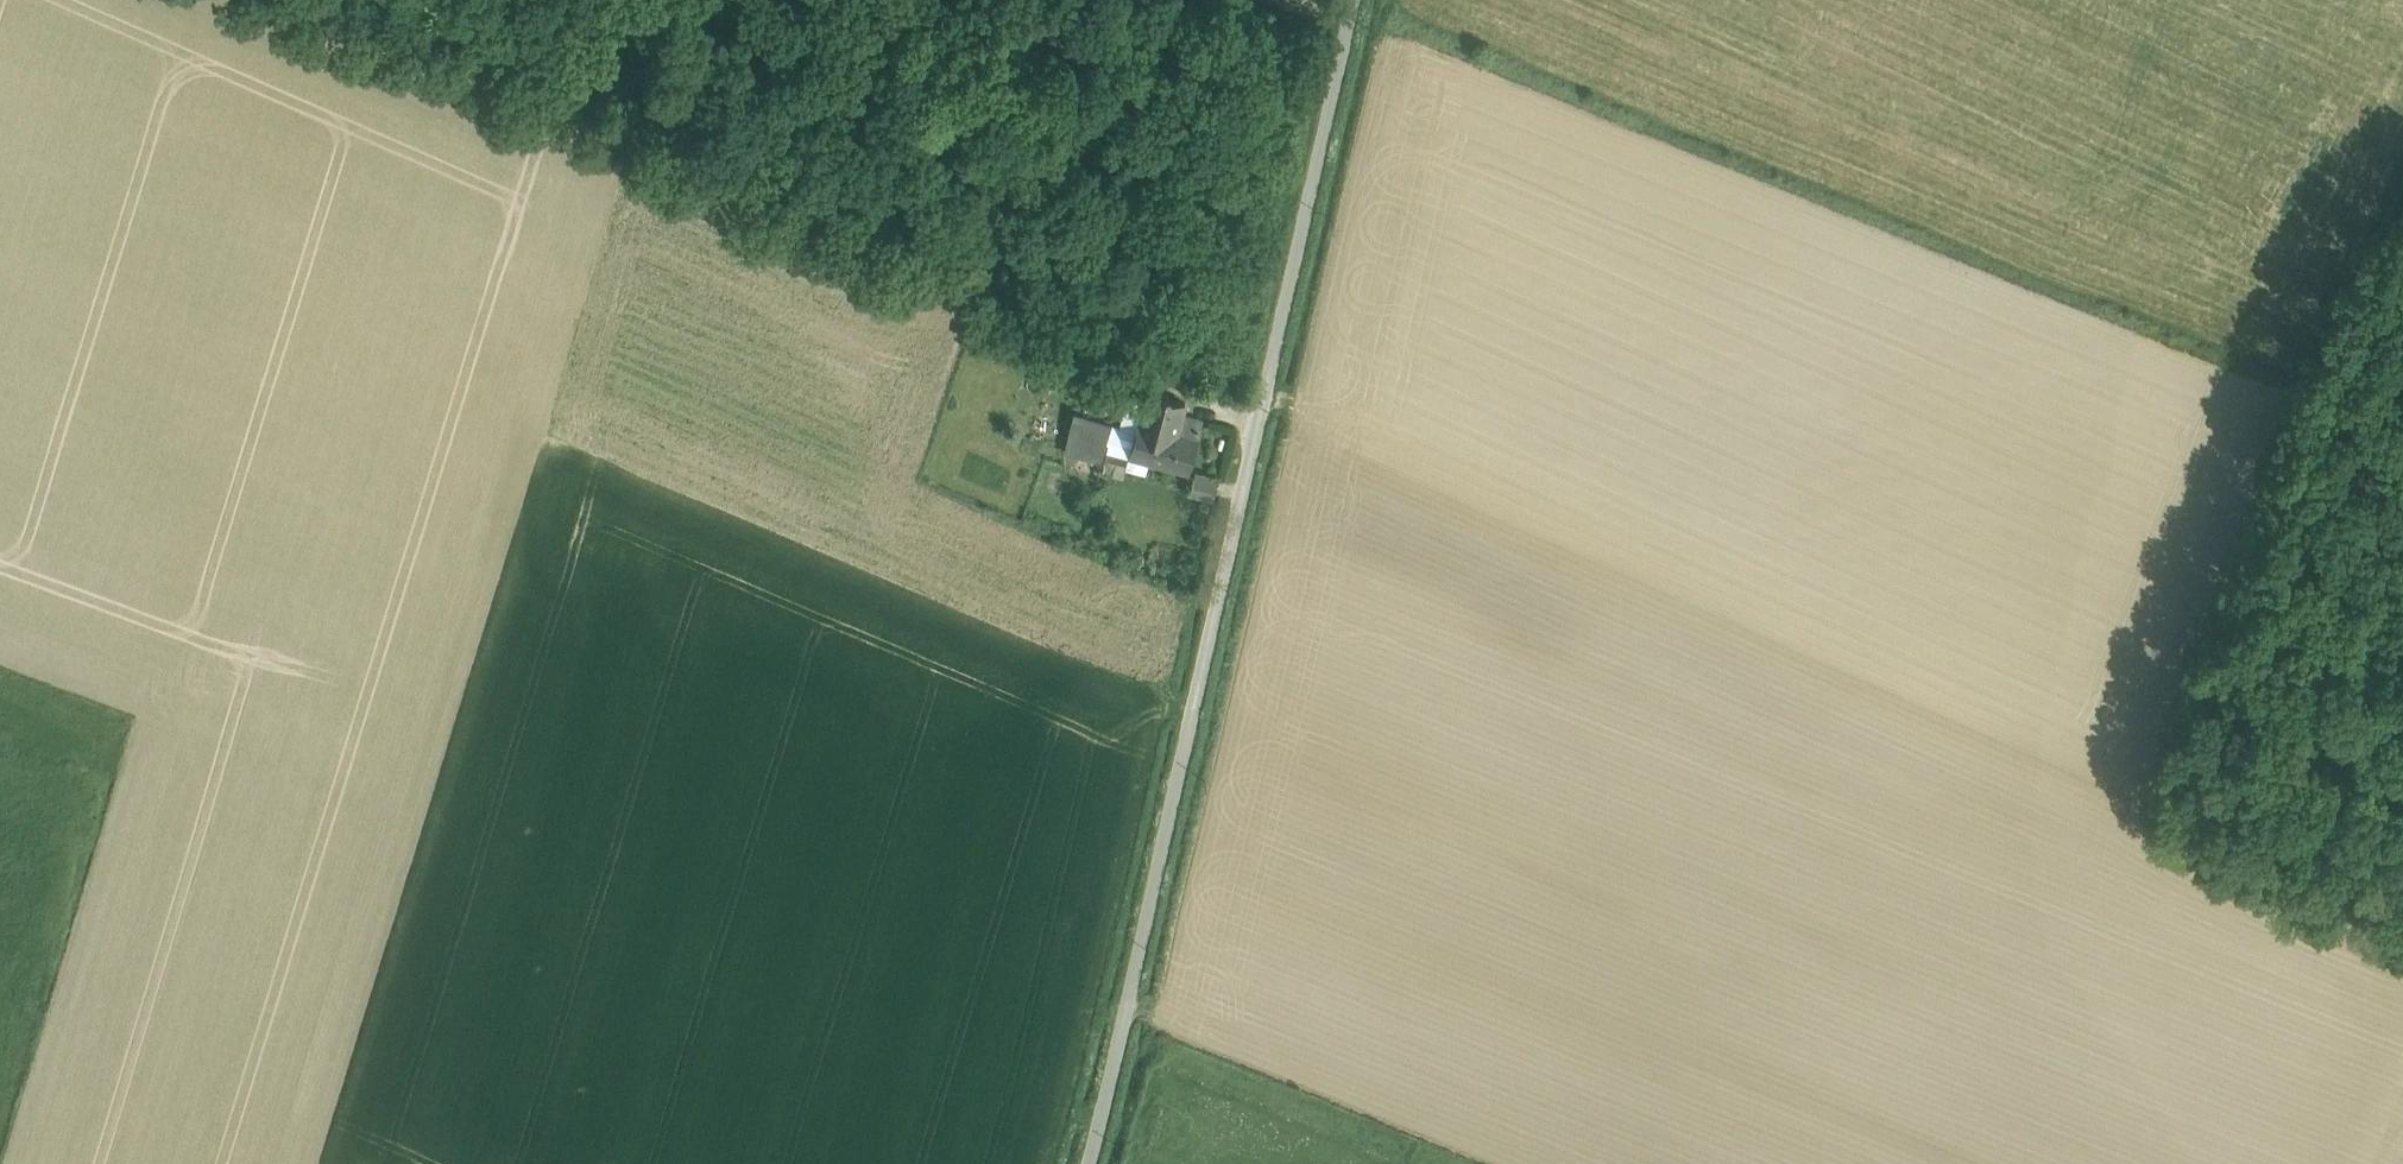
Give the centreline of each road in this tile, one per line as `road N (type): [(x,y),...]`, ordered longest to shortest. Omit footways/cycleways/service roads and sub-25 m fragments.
road 1 (unclassified): [(1354,0),(1088,1163)]
road 2 (track): [(983,48),(846,167),(661,115),(471,0)]
road 3 (track): [(1307,204),(887,0)]

